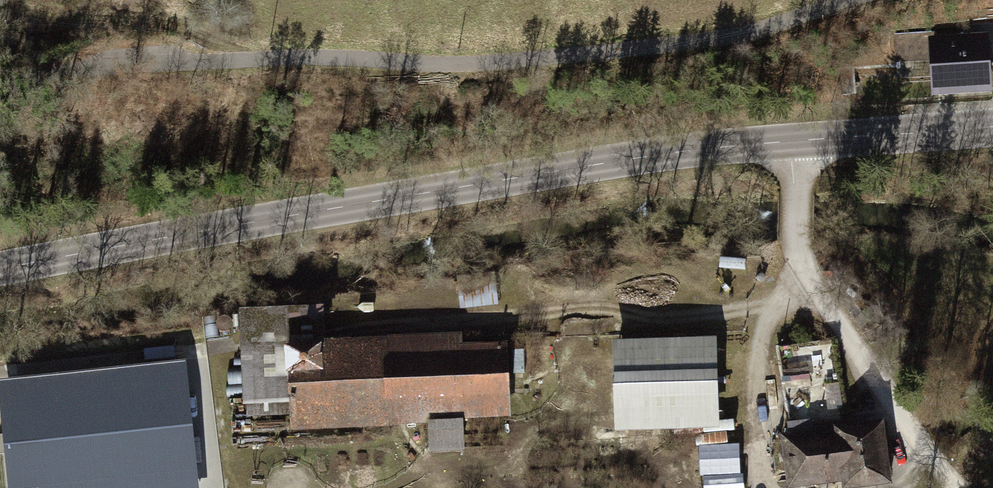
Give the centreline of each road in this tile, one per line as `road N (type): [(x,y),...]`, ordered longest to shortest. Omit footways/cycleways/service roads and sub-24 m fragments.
road 1 (primary): [(793,139),(0,272)]
road 2 (track): [(775,298),(748,308),(361,323),(0,371)]
road 3 (residential): [(793,139),(797,241),(815,296),(956,487)]
road 4 (primary): [(992,127),(793,139)]

